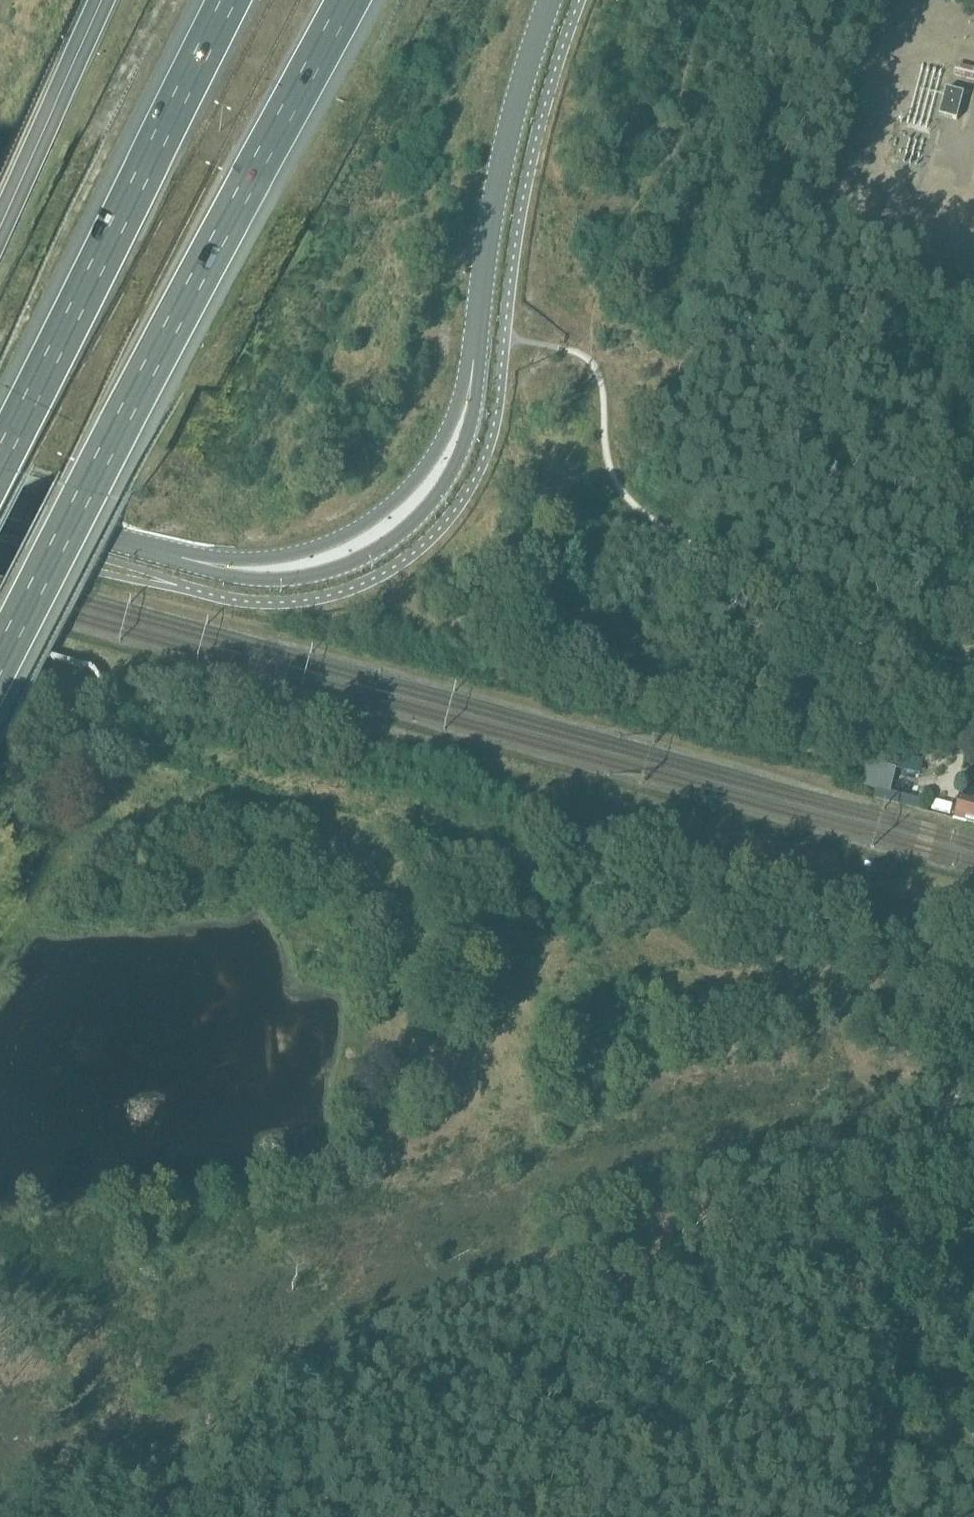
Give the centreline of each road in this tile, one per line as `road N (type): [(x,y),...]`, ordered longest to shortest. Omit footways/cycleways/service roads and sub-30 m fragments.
road 1 (secondary): [(552,0),(501,175),(458,436),(416,499),(371,535),(318,557),(238,566),(0,502)]
road 2 (motorway): [(0,660),(347,0)]
road 3 (motorway): [(230,0),(0,462)]
road 4 (track): [(852,1516),(929,1214)]
road 5 (track): [(958,1092),(829,1098),(725,1117)]
road 6 (track): [(929,1214),(973,1033)]

